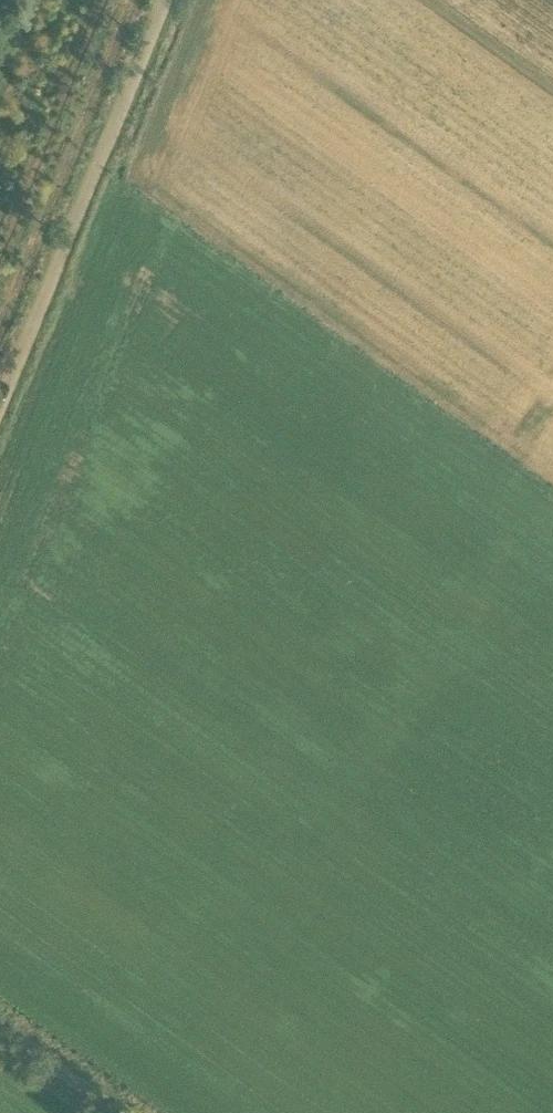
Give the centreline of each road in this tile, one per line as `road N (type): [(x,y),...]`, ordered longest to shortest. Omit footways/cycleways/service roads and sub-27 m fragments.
road 1 (unclassified): [(0,408),(167,0)]
road 2 (unclassified): [(123,1112),(0,1023)]

